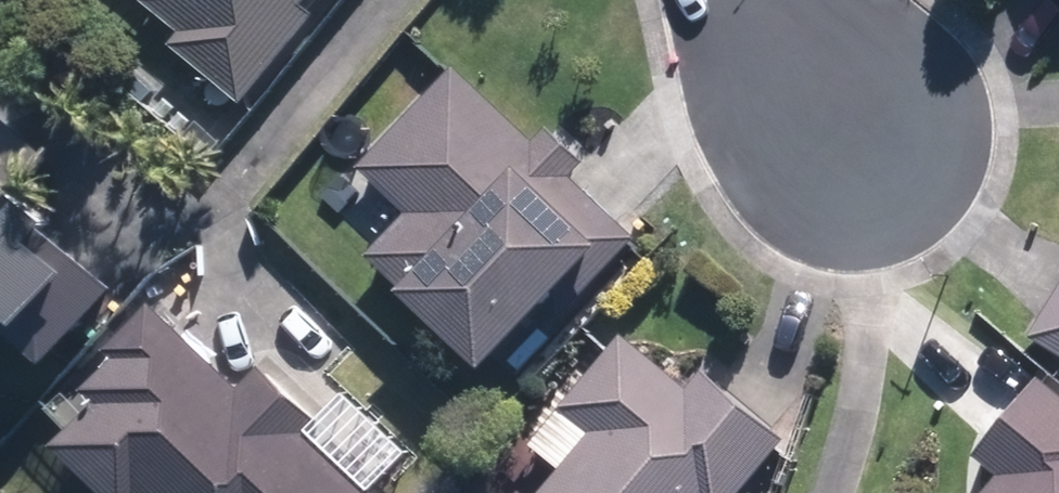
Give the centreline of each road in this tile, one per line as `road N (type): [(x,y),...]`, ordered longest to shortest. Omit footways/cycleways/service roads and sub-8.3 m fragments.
road 1 (residential): [(854,127),(794,0)]

